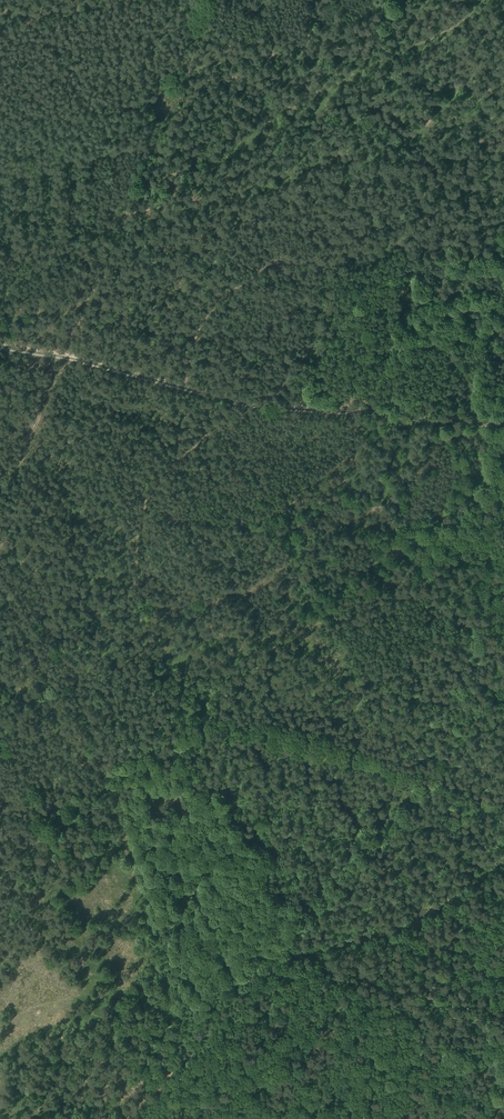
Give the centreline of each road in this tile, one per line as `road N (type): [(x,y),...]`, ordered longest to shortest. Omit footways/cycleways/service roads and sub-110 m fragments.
road 1 (track): [(0,345),(257,406),(503,427)]
road 2 (track): [(308,0),(303,74),(306,87),(318,89),(447,29),(479,0)]

